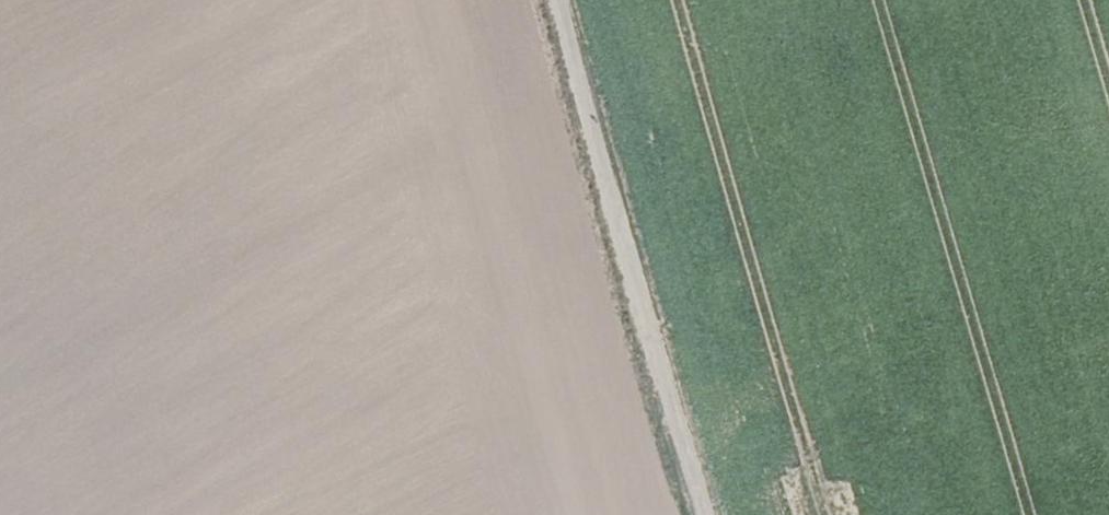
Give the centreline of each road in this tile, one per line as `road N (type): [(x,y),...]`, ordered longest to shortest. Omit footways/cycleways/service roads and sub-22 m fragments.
road 1 (track): [(567,0),(719,514)]

